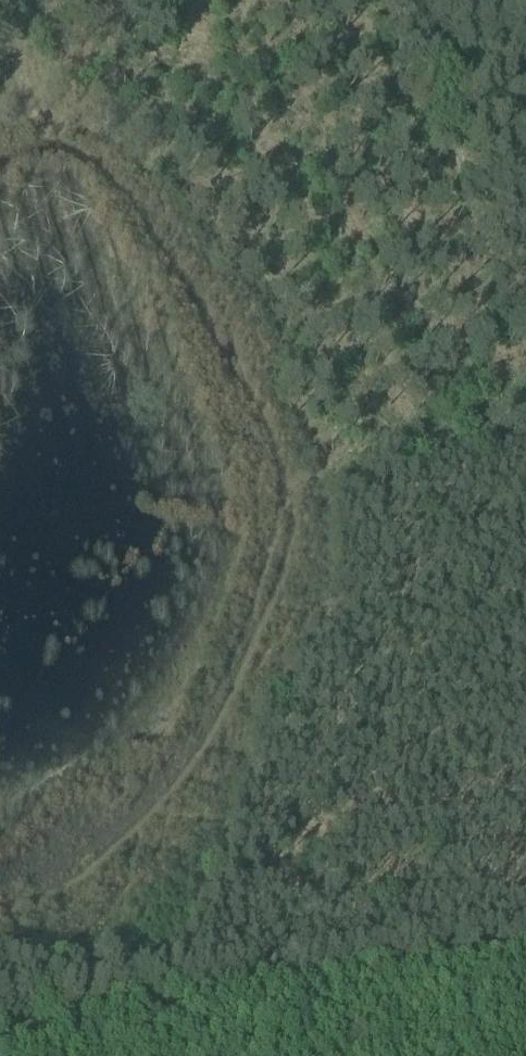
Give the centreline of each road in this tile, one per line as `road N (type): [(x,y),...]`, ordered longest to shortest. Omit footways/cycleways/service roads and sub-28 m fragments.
road 1 (track): [(0,1027),(525,953)]
road 2 (track): [(404,0),(525,332)]

